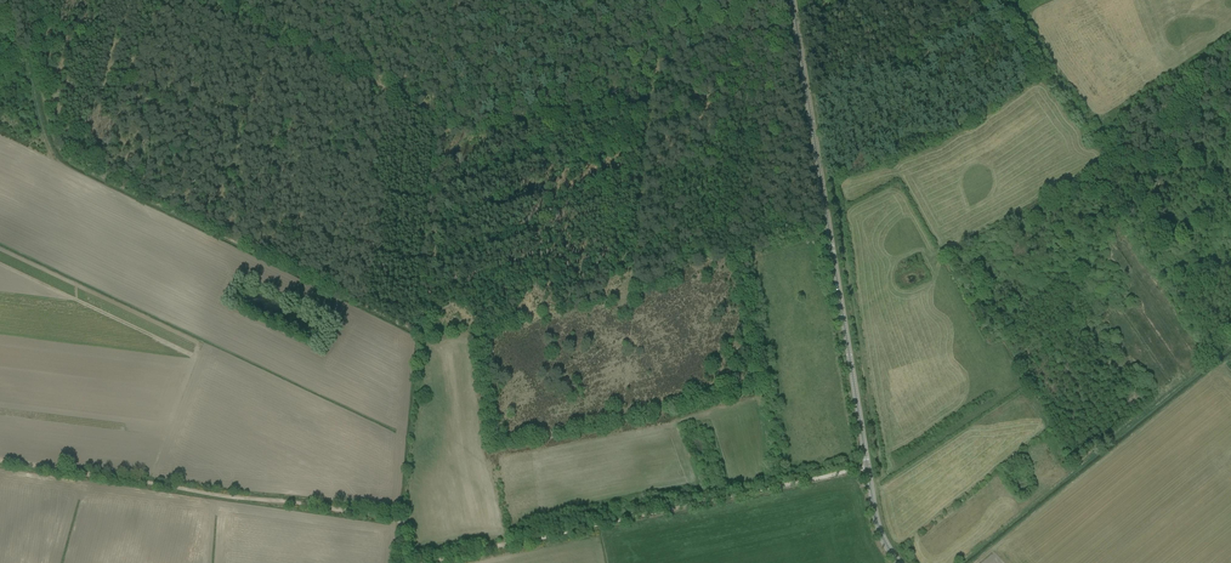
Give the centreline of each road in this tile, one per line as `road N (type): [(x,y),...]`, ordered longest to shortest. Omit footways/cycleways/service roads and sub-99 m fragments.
road 1 (tertiary): [(896,562),(875,526),(792,0)]
road 2 (track): [(420,562),(865,469)]
road 3 (track): [(0,465),(396,520),(407,531),(405,562)]

